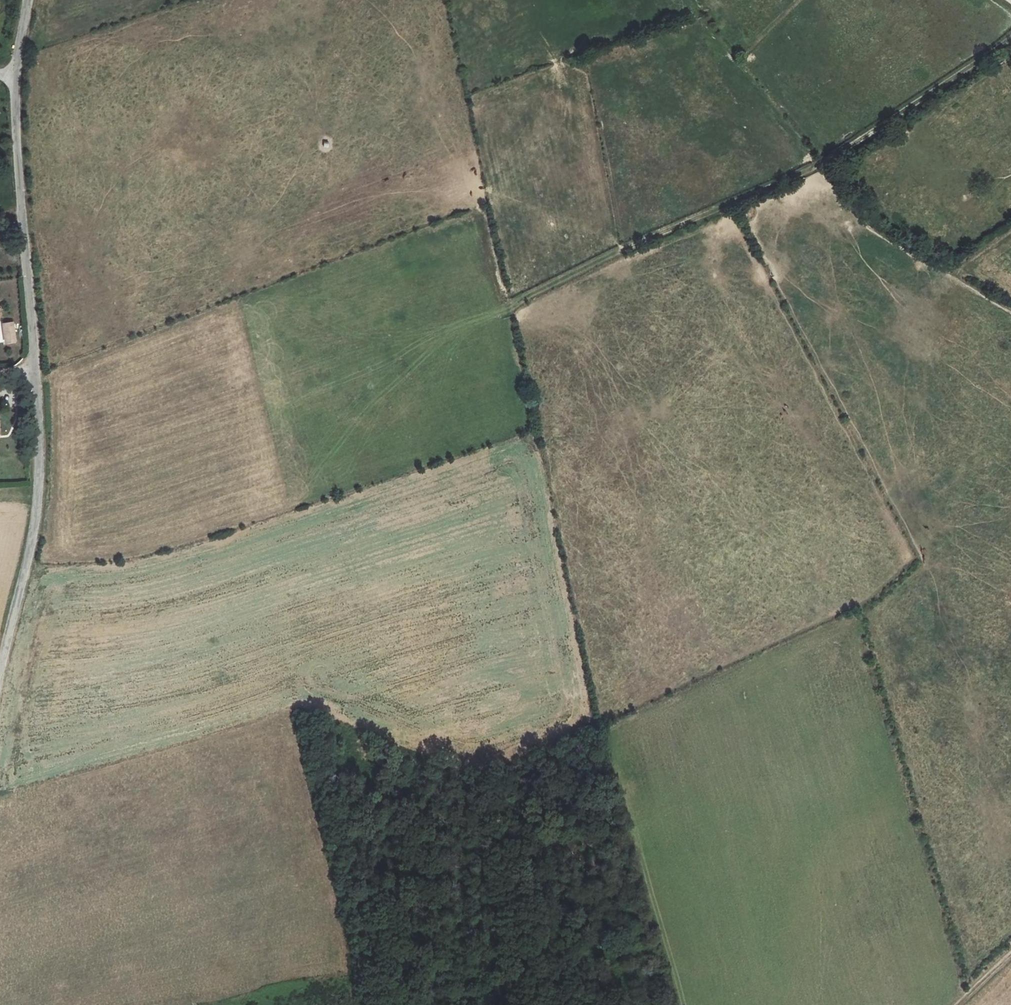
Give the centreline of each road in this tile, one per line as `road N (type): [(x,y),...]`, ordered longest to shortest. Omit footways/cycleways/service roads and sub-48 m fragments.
road 1 (unclassified): [(0,672),(32,542),(39,477),(16,117),(28,0)]
road 2 (track): [(514,306),(830,159),(1010,38)]

